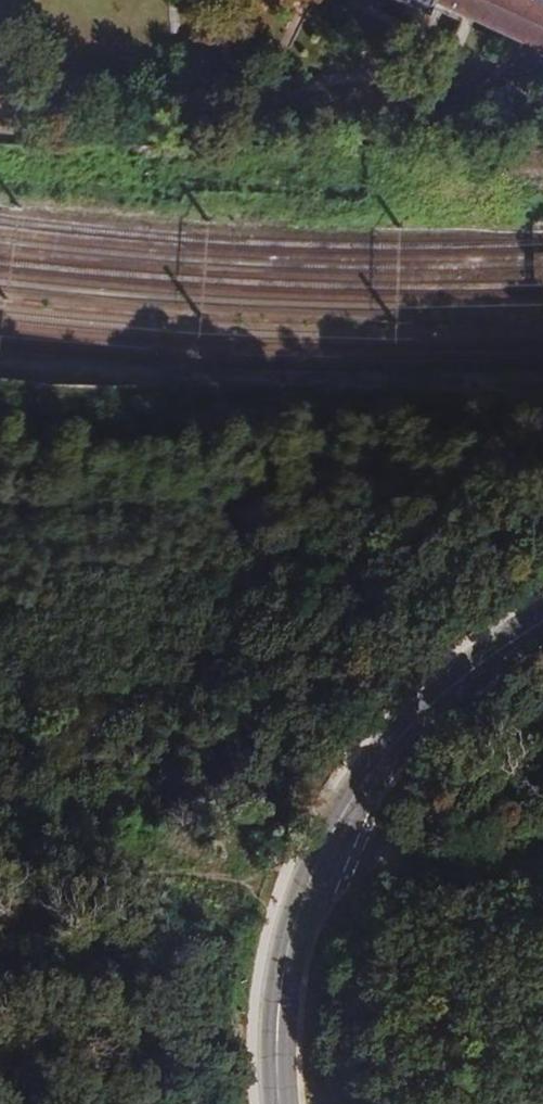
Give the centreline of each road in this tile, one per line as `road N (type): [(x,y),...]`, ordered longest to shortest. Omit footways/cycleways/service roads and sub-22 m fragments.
road 1 (tertiary): [(279,1103),(286,956),(331,834),(427,713),(542,626)]
road 2 (track): [(309,878),(542,864)]

